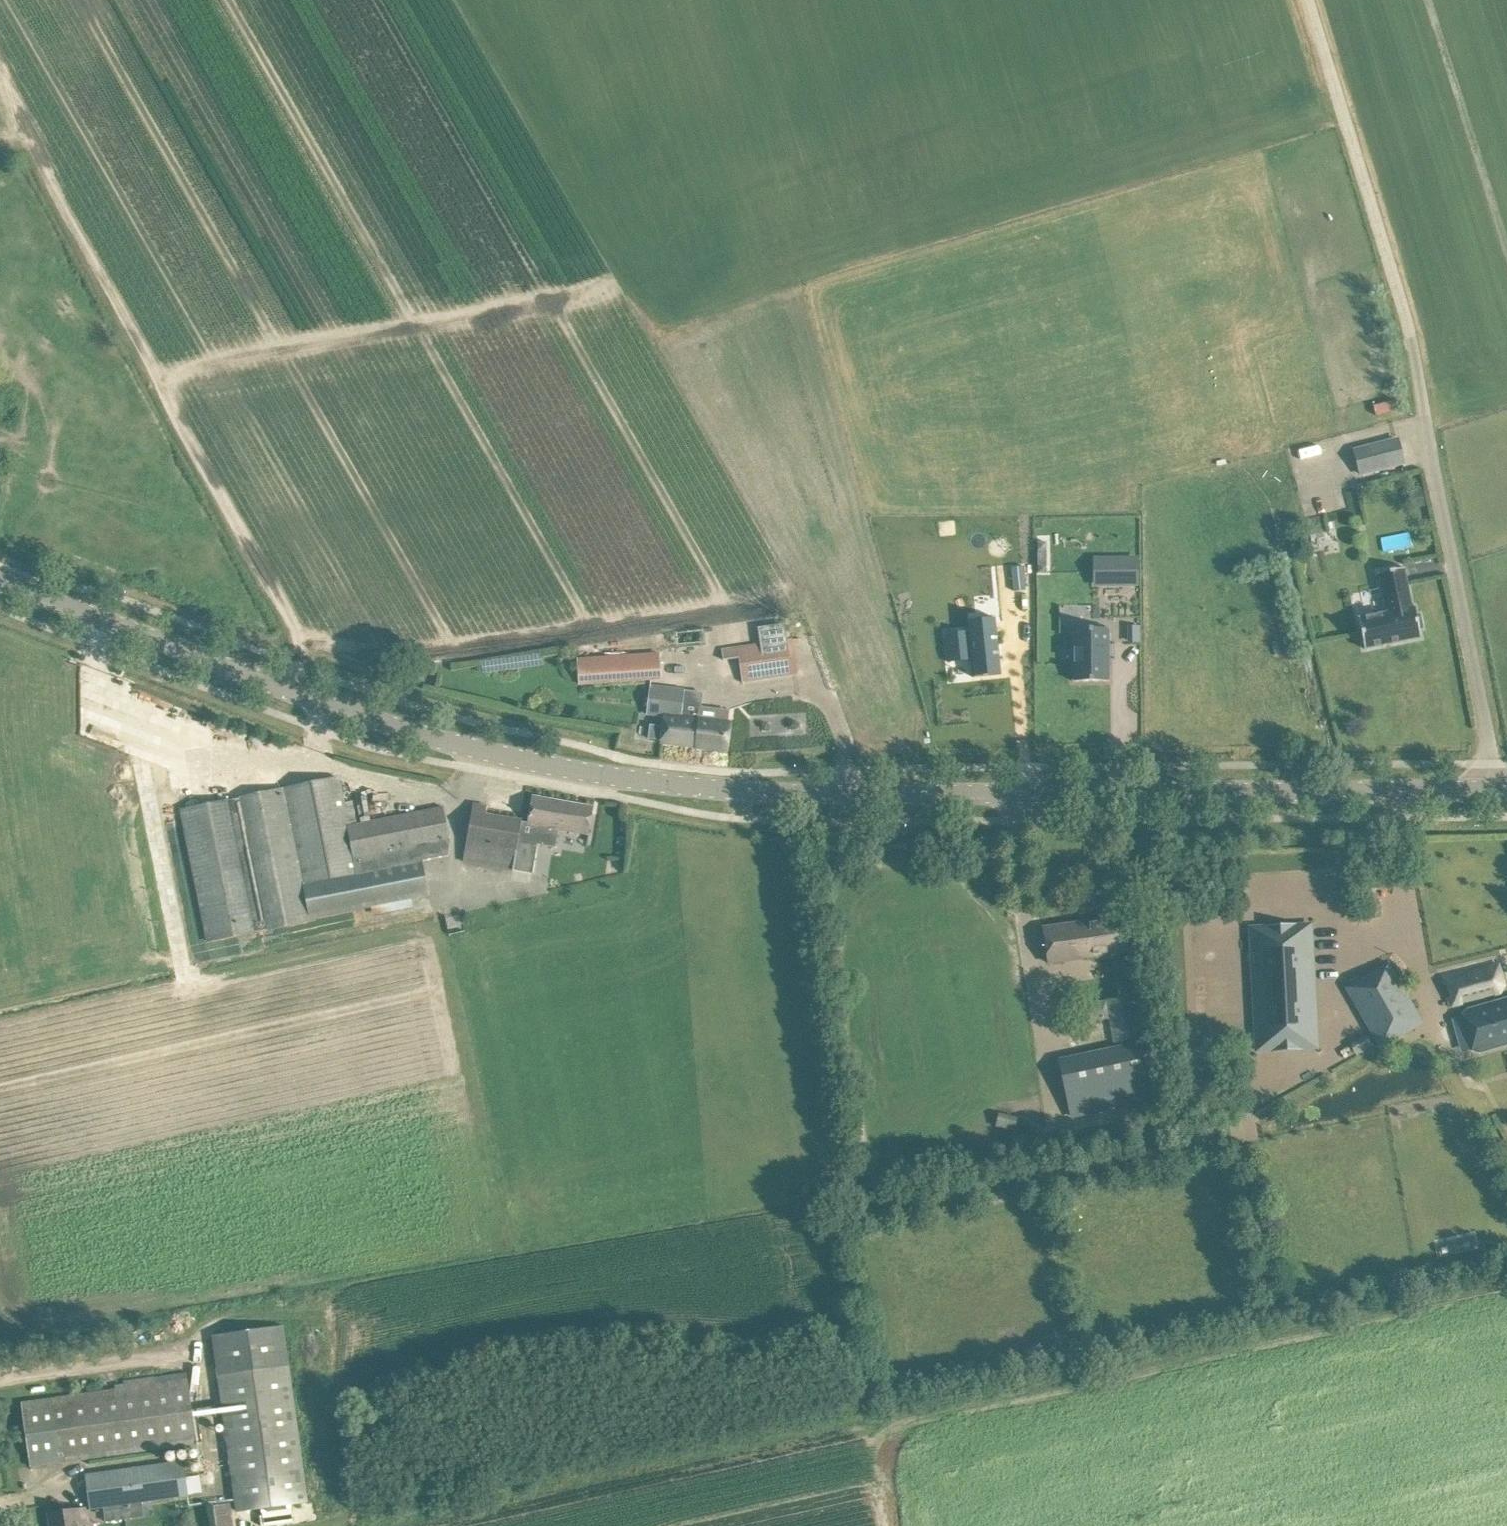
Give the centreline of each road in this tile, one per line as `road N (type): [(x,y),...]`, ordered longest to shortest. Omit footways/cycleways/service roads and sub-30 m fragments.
road 1 (tertiary): [(0,580),(361,716),(588,772),(781,792),(1492,790)]
road 2 (unclassified): [(1492,790),(1411,336),(1308,0)]

